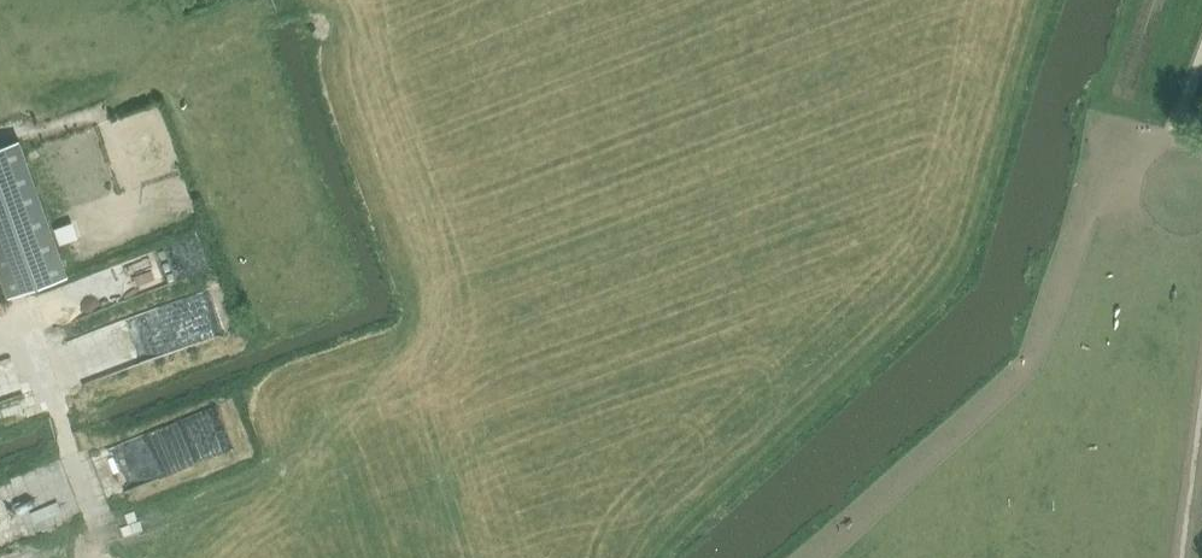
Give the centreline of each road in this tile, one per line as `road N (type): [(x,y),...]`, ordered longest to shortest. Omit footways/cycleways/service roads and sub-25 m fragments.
road 1 (track): [(824,407),(961,283),(1047,0)]

